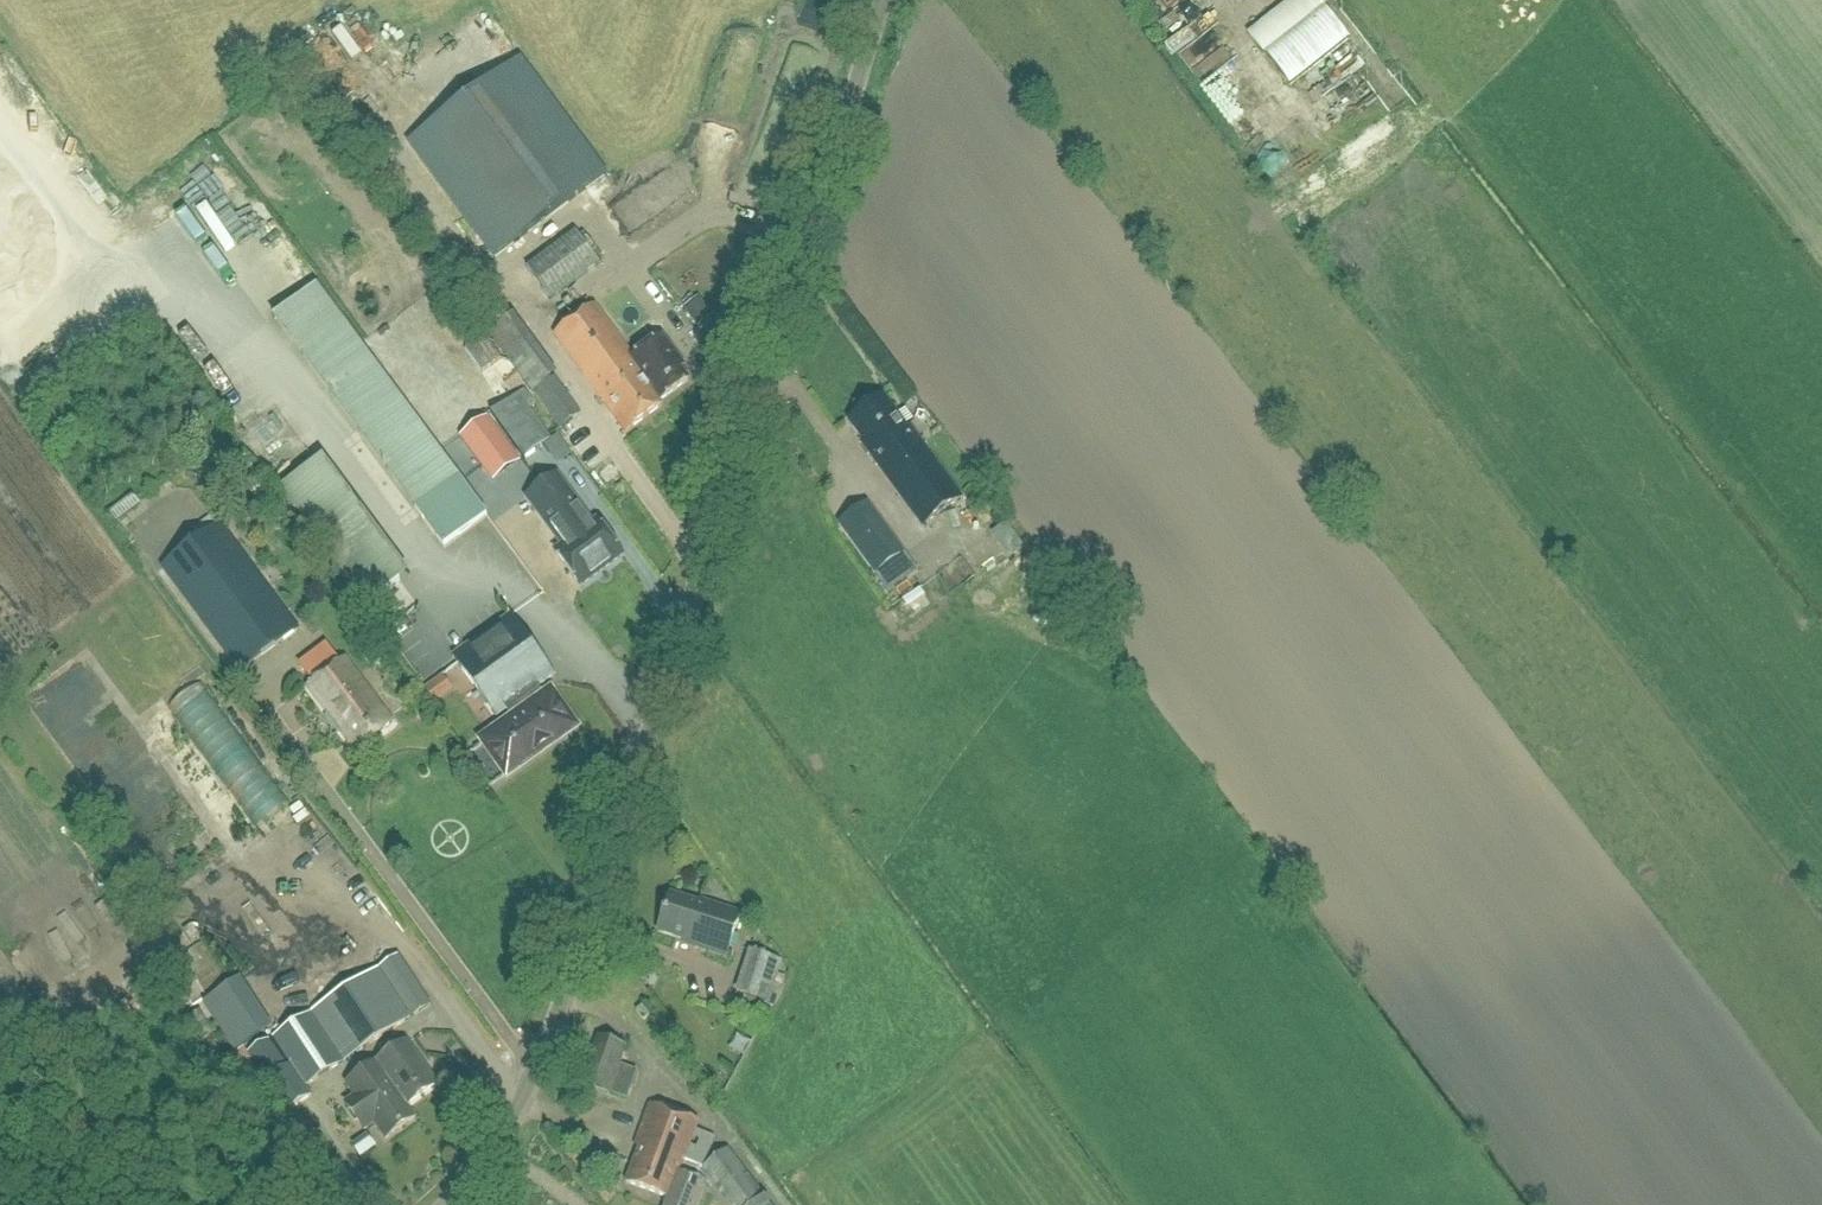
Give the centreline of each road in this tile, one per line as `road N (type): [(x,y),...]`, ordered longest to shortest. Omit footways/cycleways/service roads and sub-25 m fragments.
road 1 (unclassified): [(445,1204),(507,1127),(557,1022),(883,0)]

